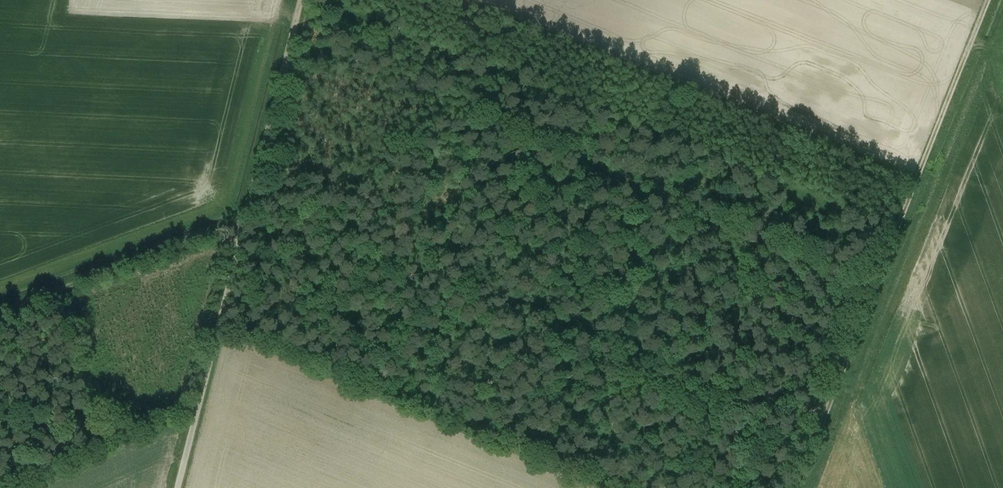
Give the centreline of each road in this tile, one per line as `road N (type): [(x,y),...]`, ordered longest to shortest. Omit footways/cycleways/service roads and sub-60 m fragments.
road 1 (track): [(990,0),(797,487)]
road 2 (track): [(245,225),(178,487)]
road 3 (track): [(0,312),(245,225)]
road 4 (track): [(302,0),(245,225)]

